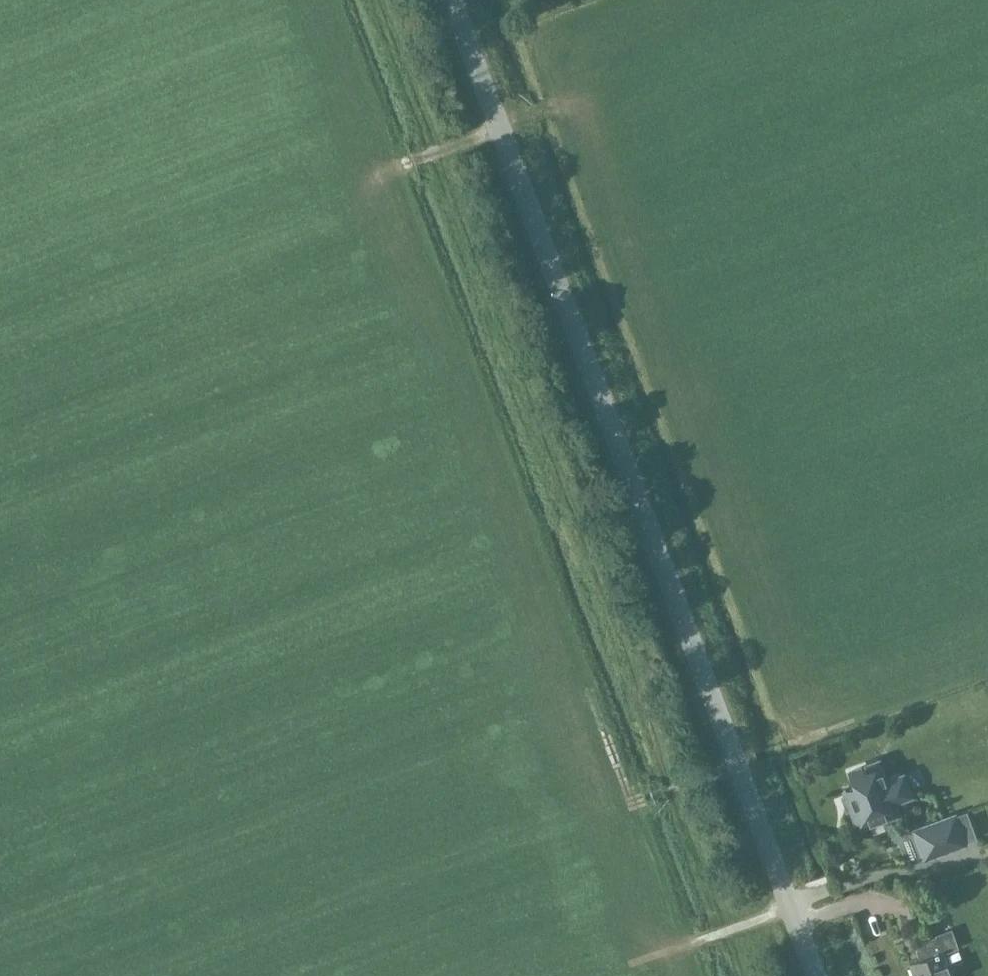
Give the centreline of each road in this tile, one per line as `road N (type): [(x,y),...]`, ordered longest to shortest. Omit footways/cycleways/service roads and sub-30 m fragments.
road 1 (unclassified): [(814,975),(450,0)]

